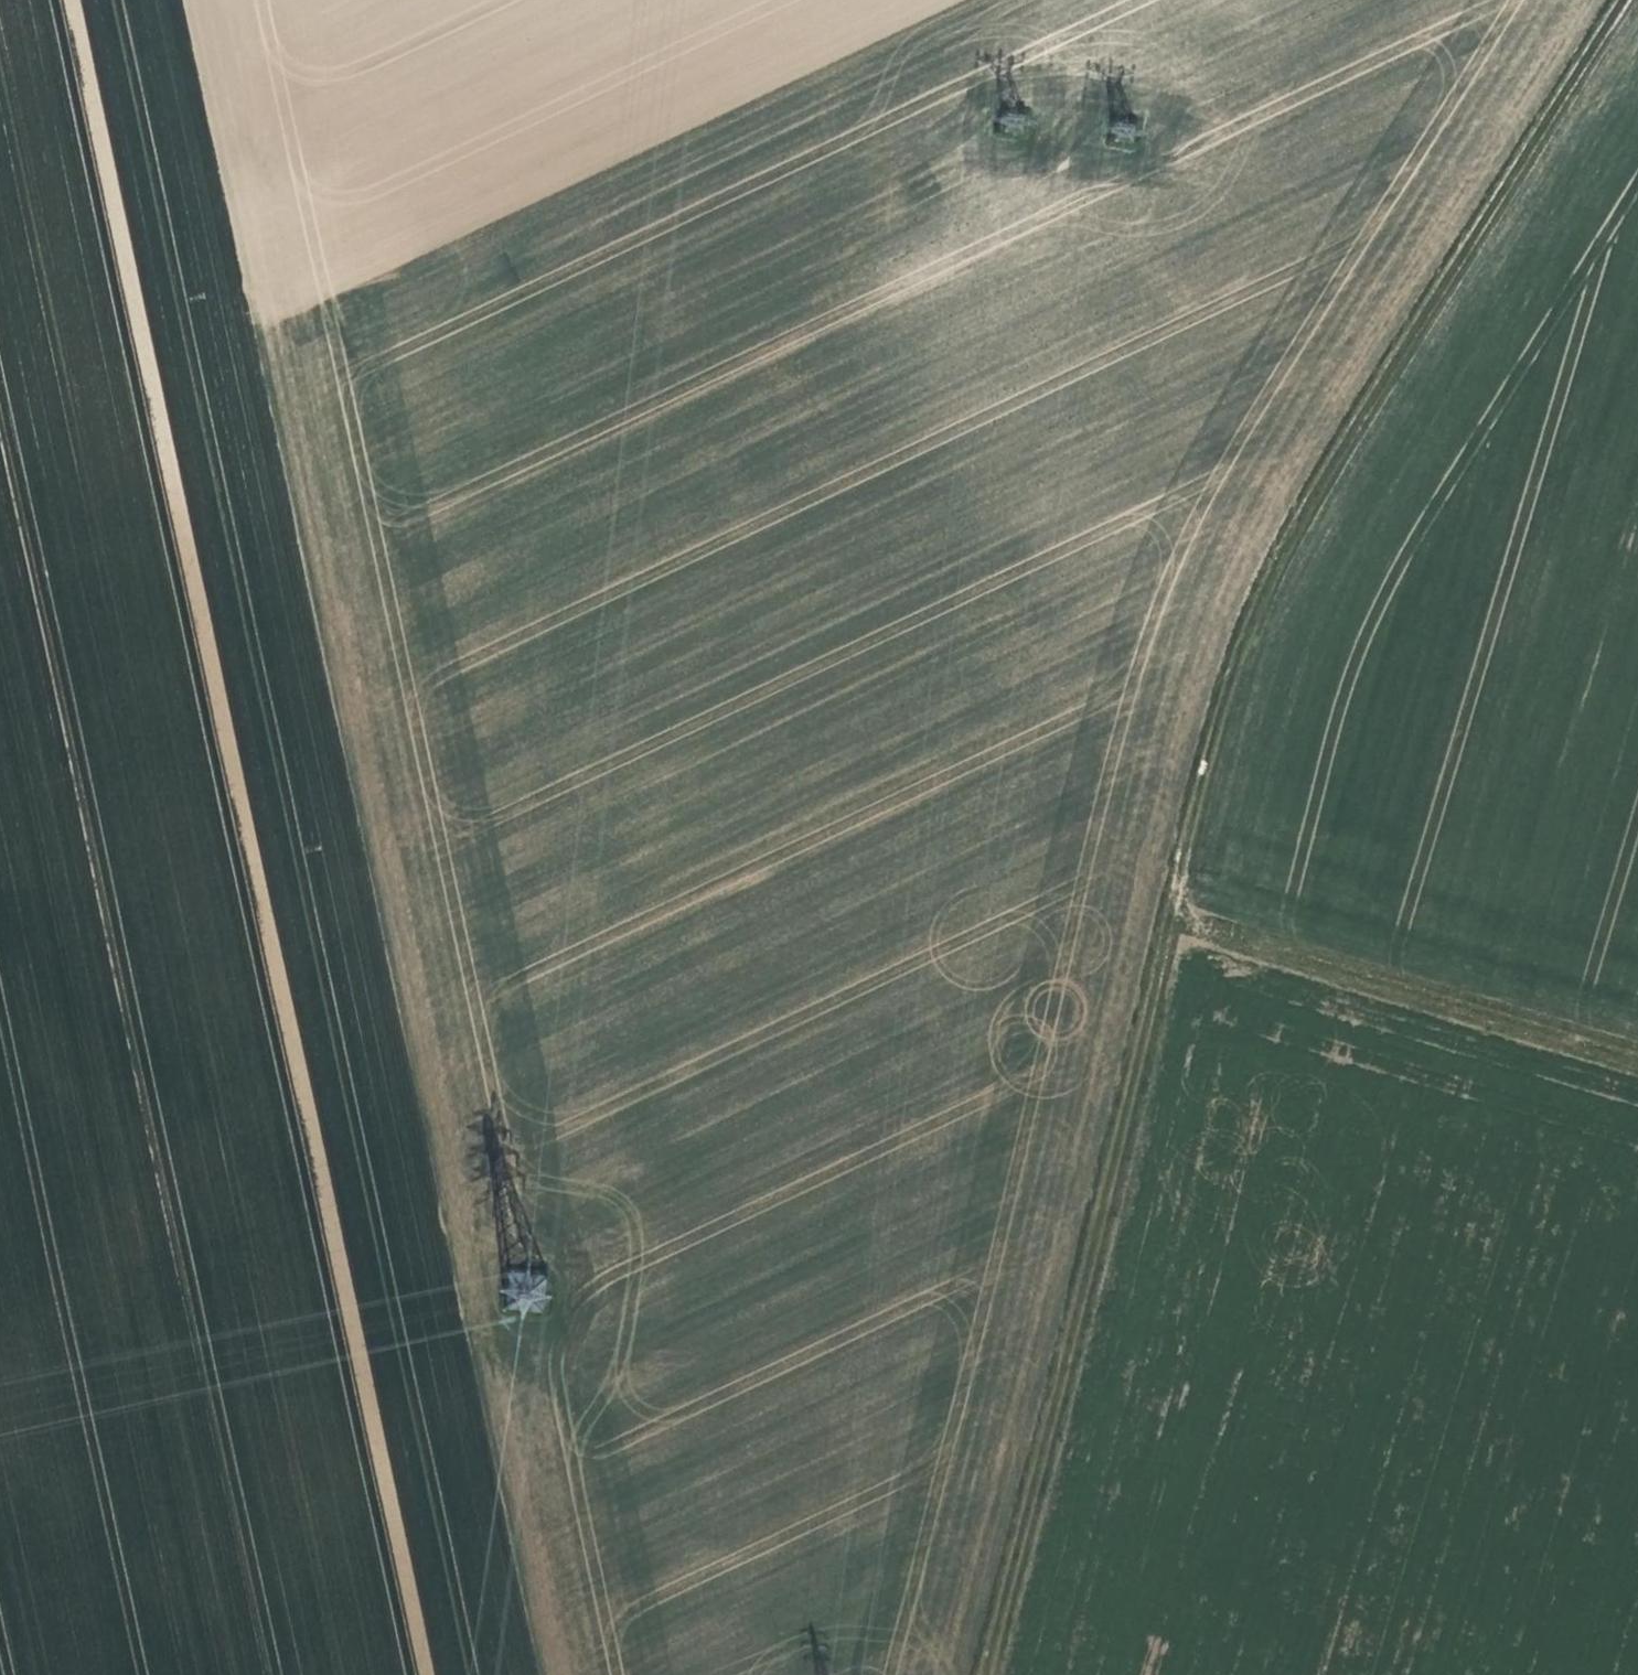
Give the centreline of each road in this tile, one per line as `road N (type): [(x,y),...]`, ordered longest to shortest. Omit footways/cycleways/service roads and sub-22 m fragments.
road 1 (track): [(1626,0),(1279,556),(1167,905),(982,1674)]
road 2 (track): [(1167,905),(1637,1047)]

